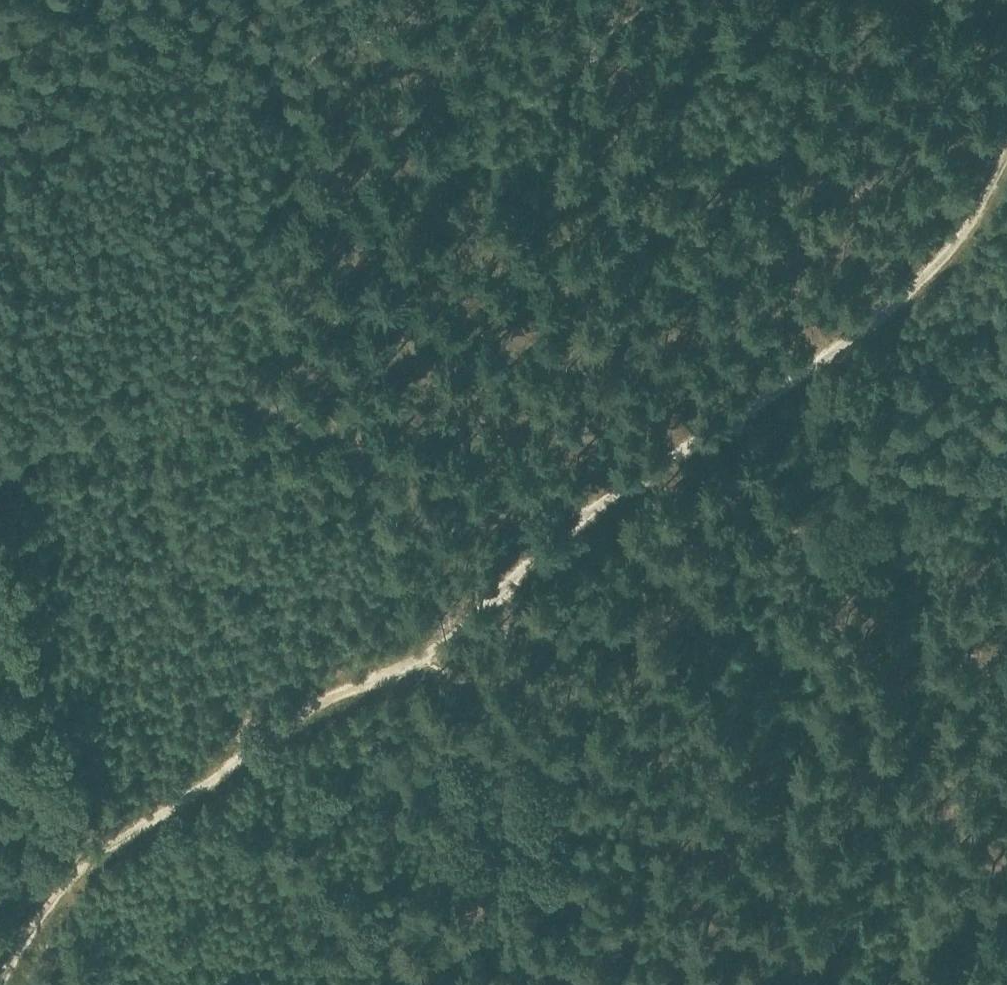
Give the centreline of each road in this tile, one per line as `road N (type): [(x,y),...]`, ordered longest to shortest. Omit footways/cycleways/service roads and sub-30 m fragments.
road 1 (track): [(1006,144),(954,224),(792,371),(588,496),(408,675),(311,703),(239,745),(133,833),(72,870)]
road 2 (track): [(0,580),(26,623),(72,870)]

